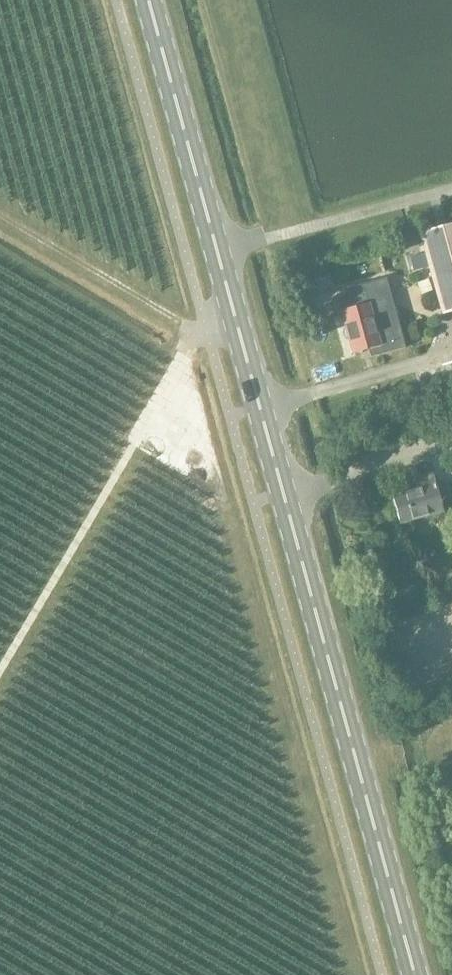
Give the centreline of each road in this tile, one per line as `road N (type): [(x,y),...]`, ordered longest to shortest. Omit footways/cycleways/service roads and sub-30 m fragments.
road 1 (secondary): [(415,974),(149,0)]
road 2 (track): [(0,668),(191,336)]

